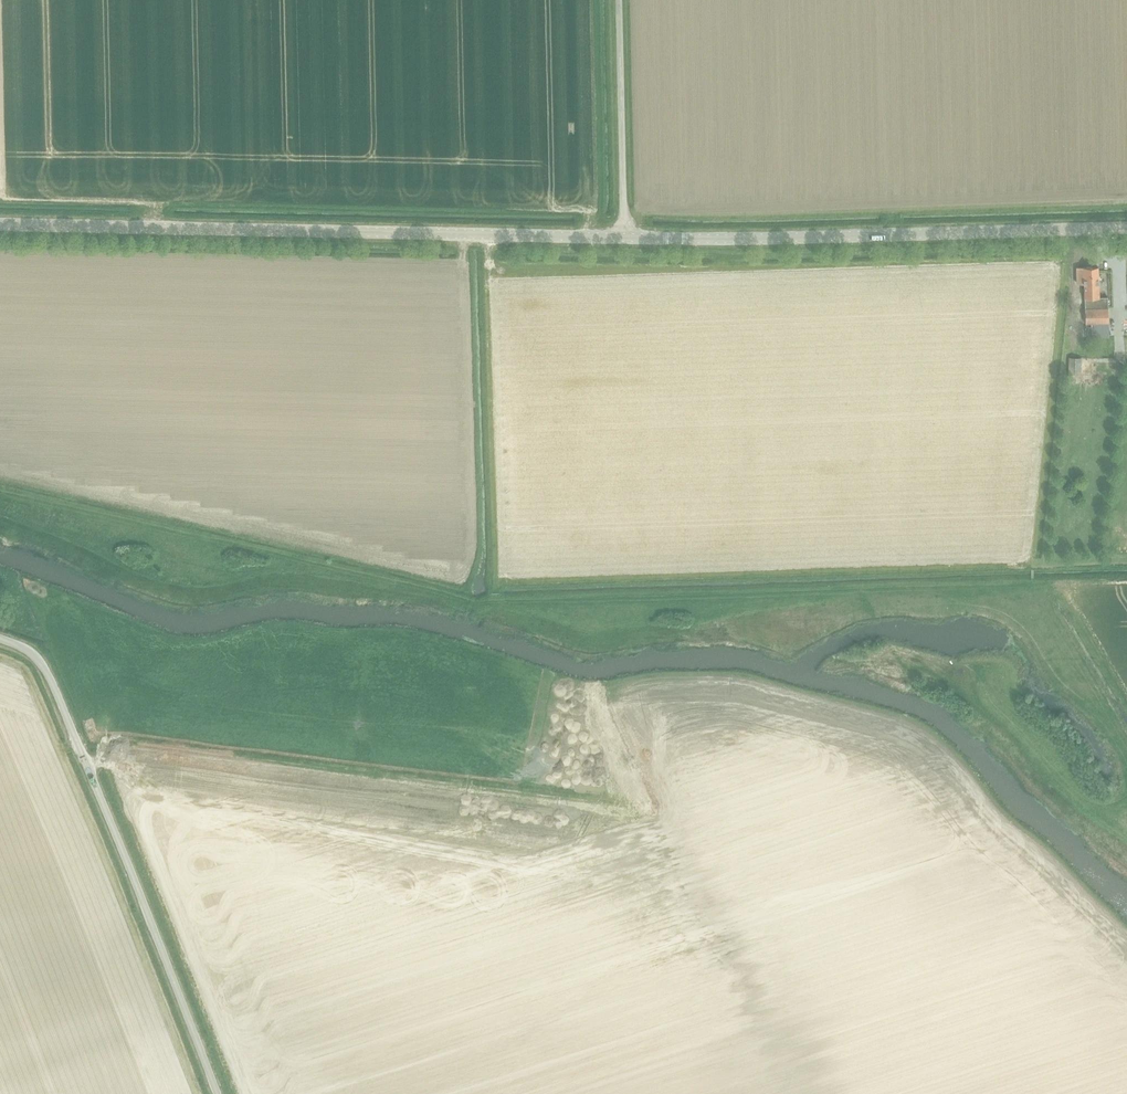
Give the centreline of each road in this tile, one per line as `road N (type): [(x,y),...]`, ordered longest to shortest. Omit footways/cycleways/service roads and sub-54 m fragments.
road 1 (tertiary): [(0,223),(624,238)]
road 2 (unclassified): [(217,1093),(55,689),(35,655),(0,639)]
road 3 (tertiary): [(624,238),(1126,228)]
road 4 (unclassified): [(624,238),(620,0)]

